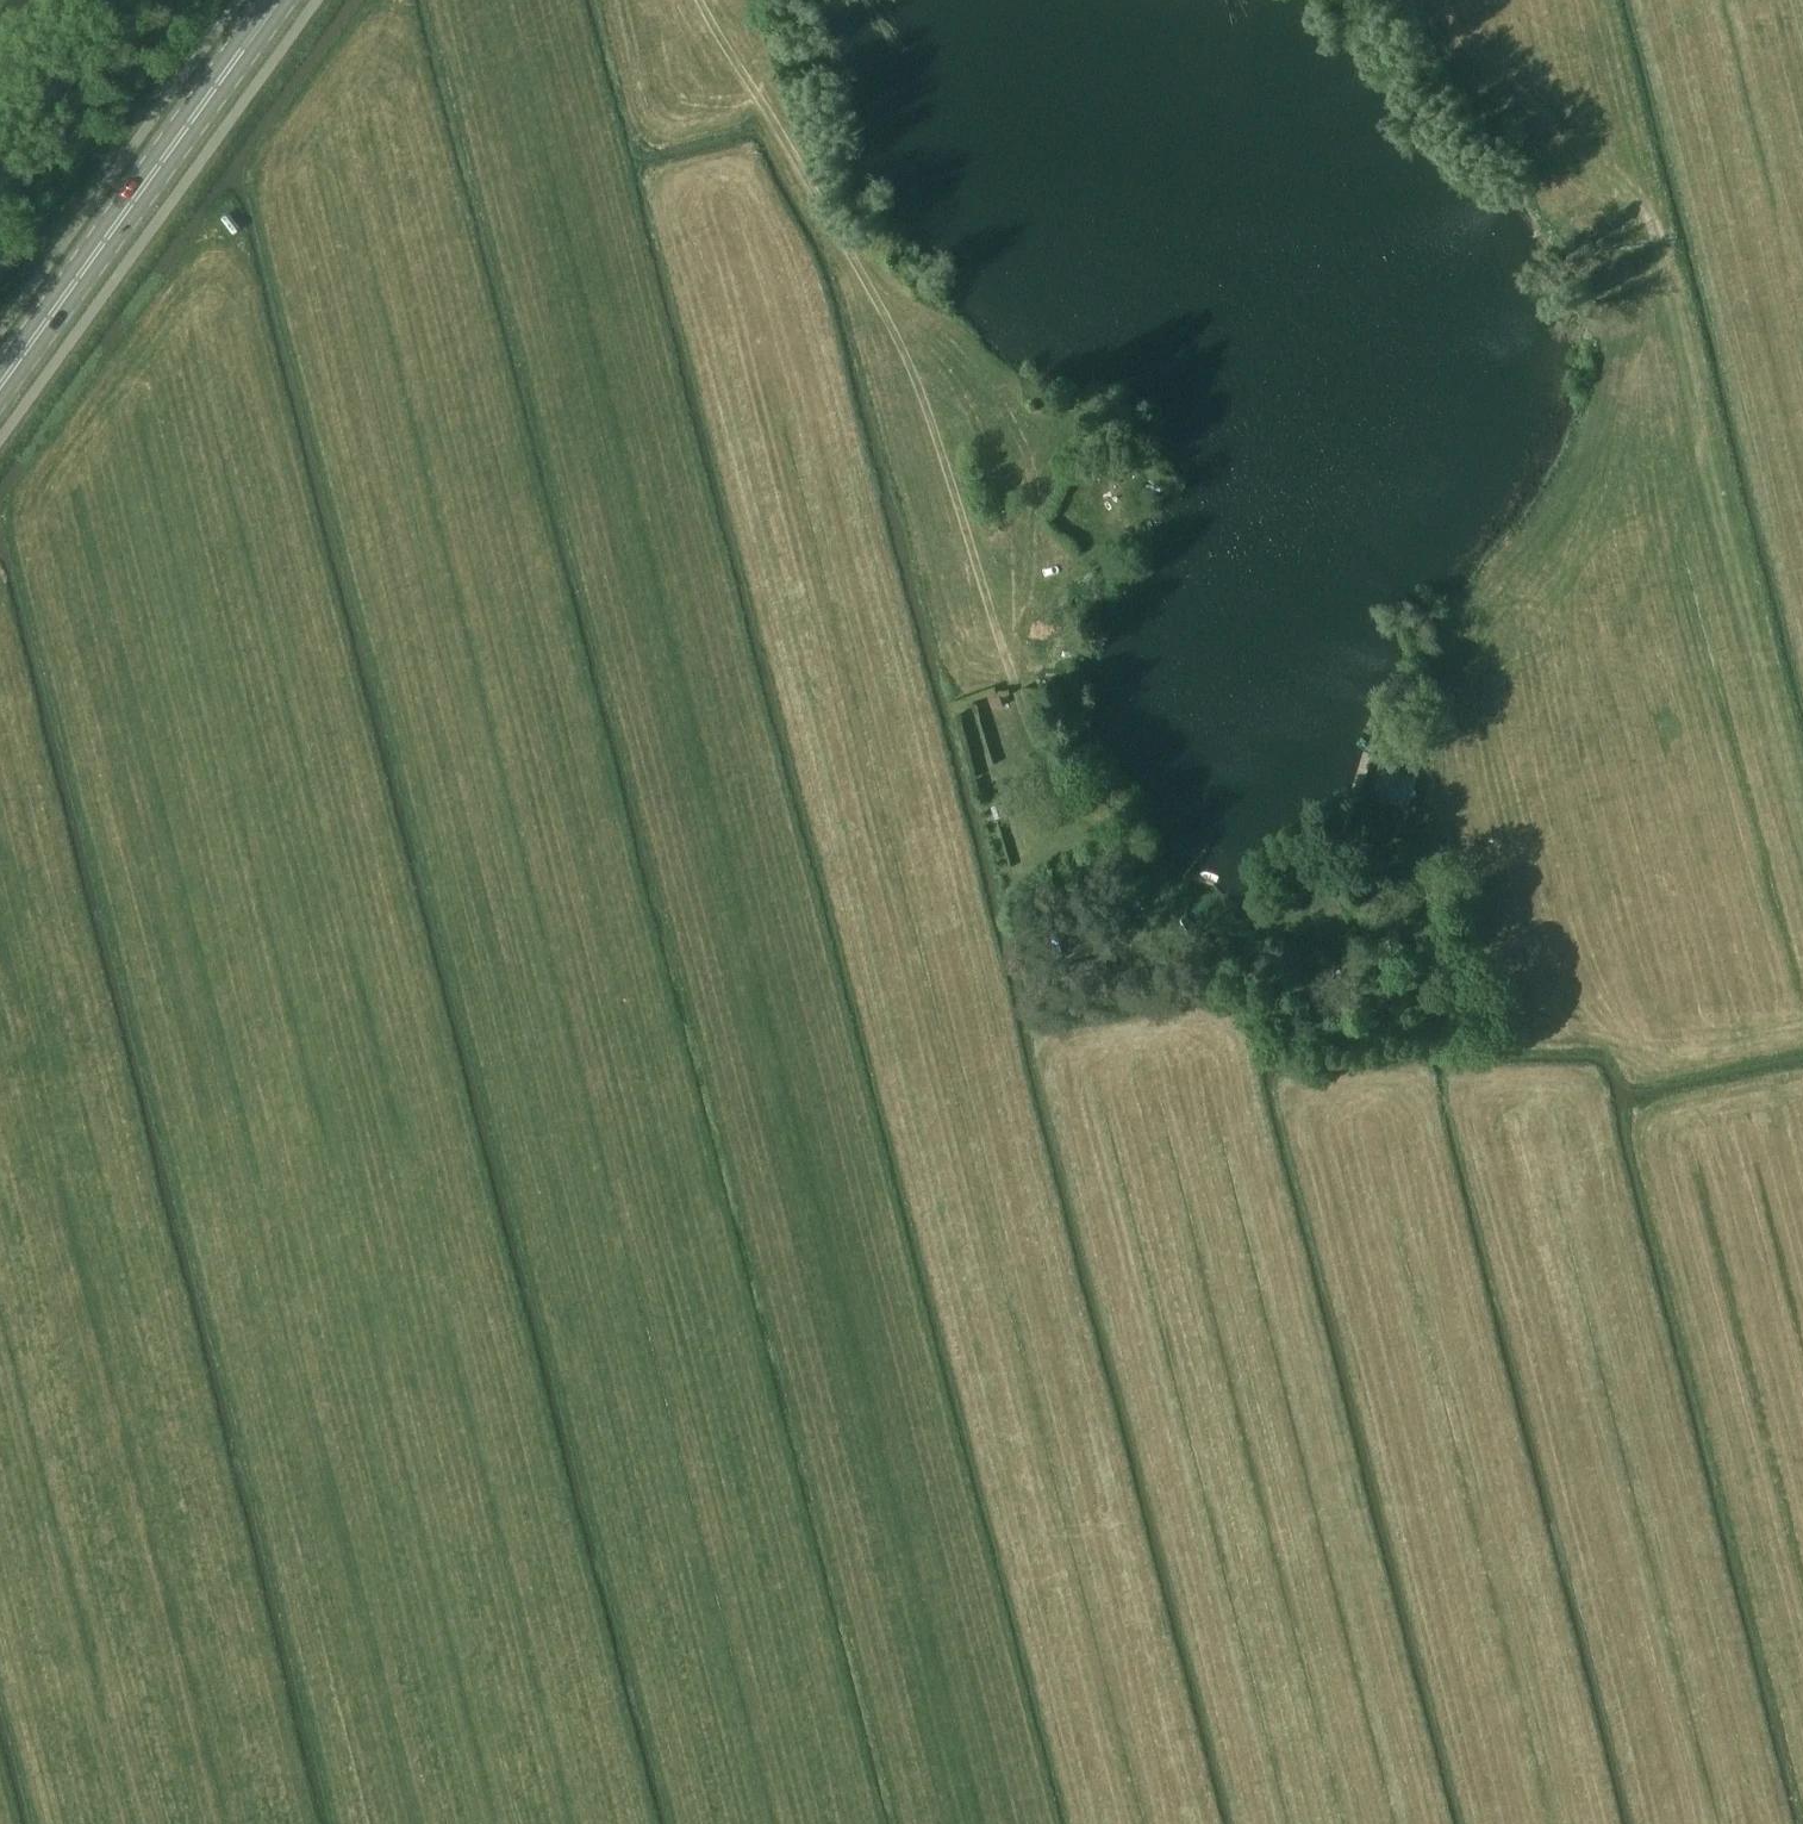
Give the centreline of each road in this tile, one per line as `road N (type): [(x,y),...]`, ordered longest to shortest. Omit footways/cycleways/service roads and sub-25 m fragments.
road 1 (track): [(1020,700),(906,359),(781,128),(699,0)]
road 2 (primary): [(0,383),(278,0)]

